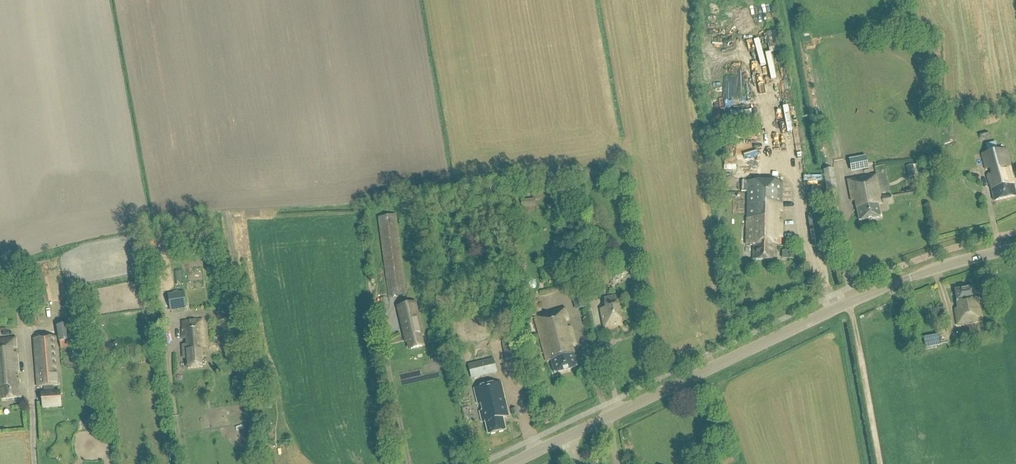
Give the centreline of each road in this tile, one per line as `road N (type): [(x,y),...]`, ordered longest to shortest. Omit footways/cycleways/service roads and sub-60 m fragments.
road 1 (tertiary): [(512,463),(869,295),(1015,249)]

